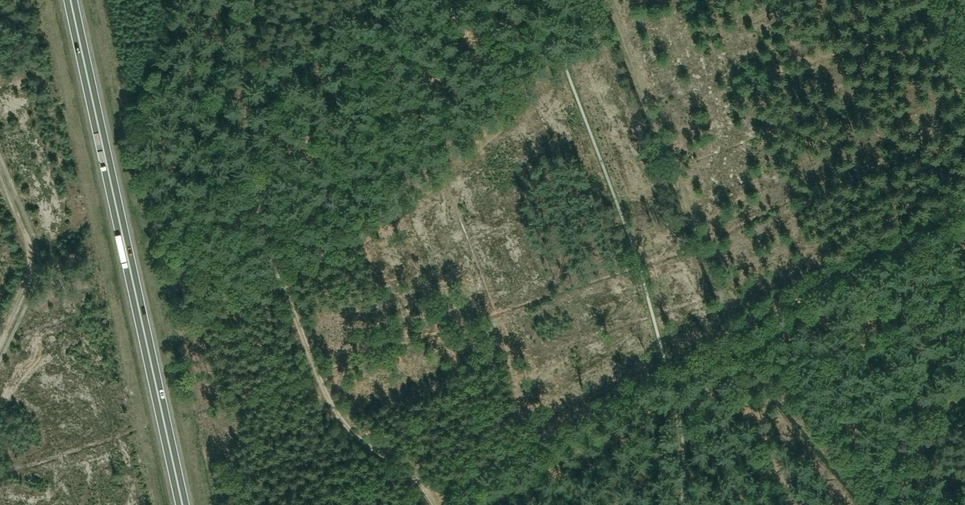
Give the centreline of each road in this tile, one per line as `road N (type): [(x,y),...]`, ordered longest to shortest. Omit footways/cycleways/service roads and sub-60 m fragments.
road 1 (track): [(498,463),(964,207)]
road 2 (trunk): [(184,504),(71,0)]
road 3 (track): [(434,495),(361,441),(330,404),(263,215)]
road 4 (track): [(263,215),(243,57),(252,0)]
road 5 (track): [(0,168),(31,261),(0,338)]

